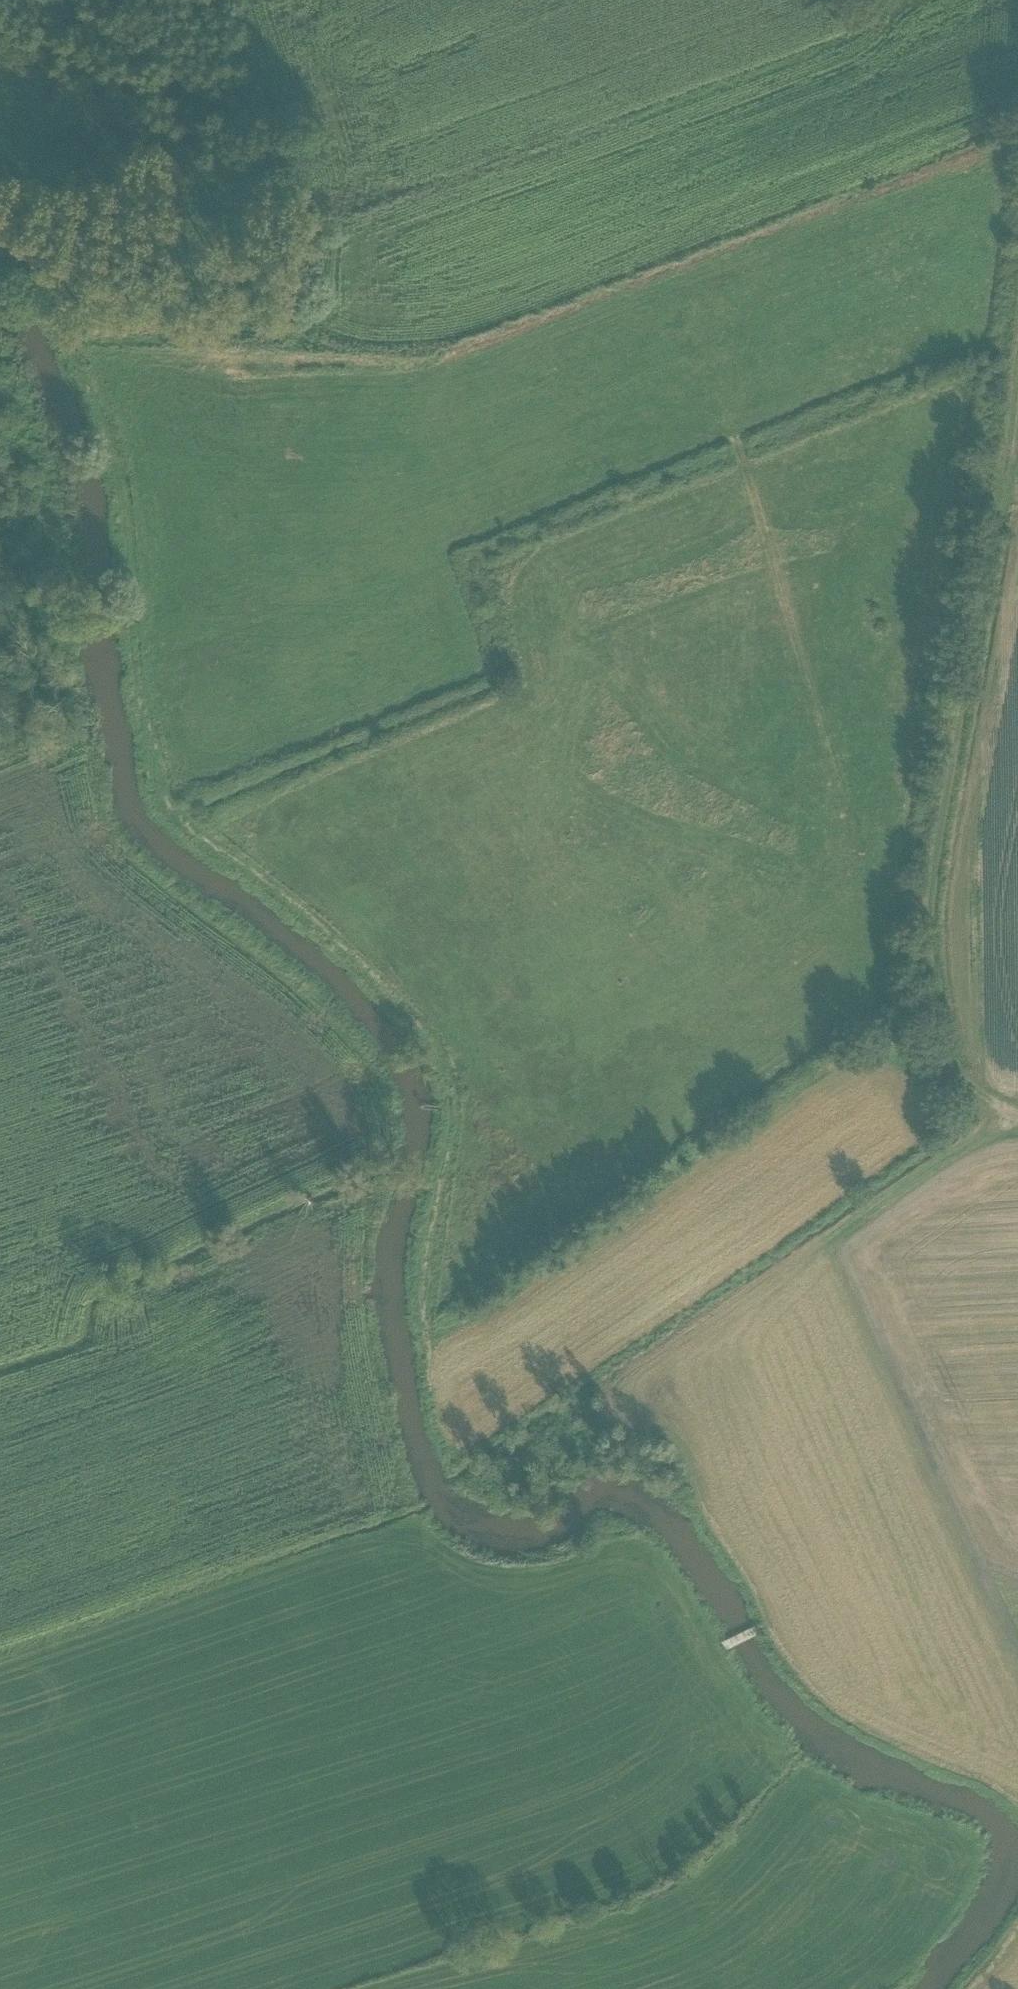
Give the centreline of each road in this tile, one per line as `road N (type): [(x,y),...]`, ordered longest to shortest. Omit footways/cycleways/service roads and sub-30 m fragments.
road 1 (track): [(1017,1114),(1002,1113),(956,1069),(927,946),(1017,352)]

